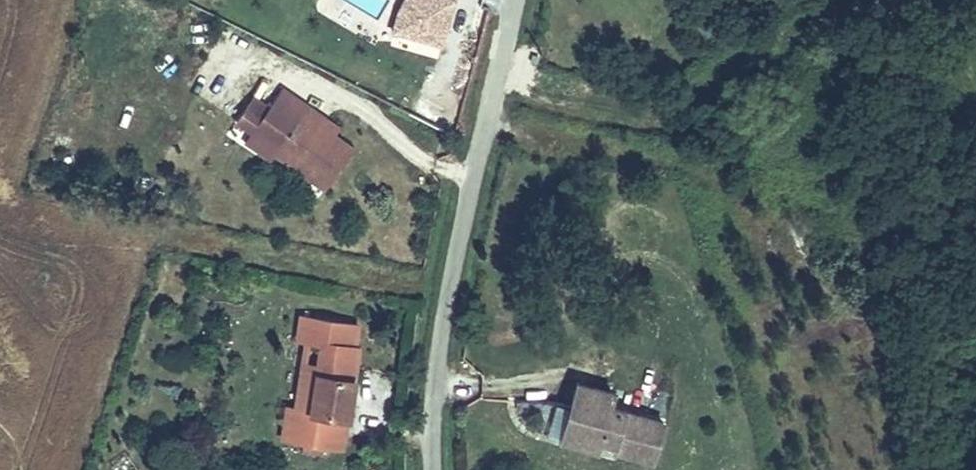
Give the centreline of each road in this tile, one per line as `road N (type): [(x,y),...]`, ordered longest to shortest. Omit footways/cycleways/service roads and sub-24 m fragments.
road 1 (unclassified): [(433,469),(432,411),(449,294),(515,0)]

